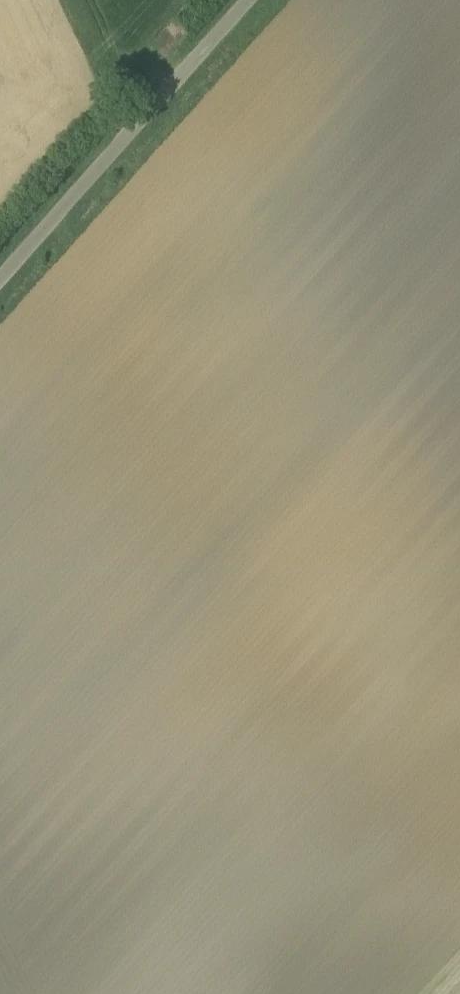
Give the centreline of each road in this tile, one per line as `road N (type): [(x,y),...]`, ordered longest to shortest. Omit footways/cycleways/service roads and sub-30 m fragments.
road 1 (unclassified): [(0,255),(226,0)]

